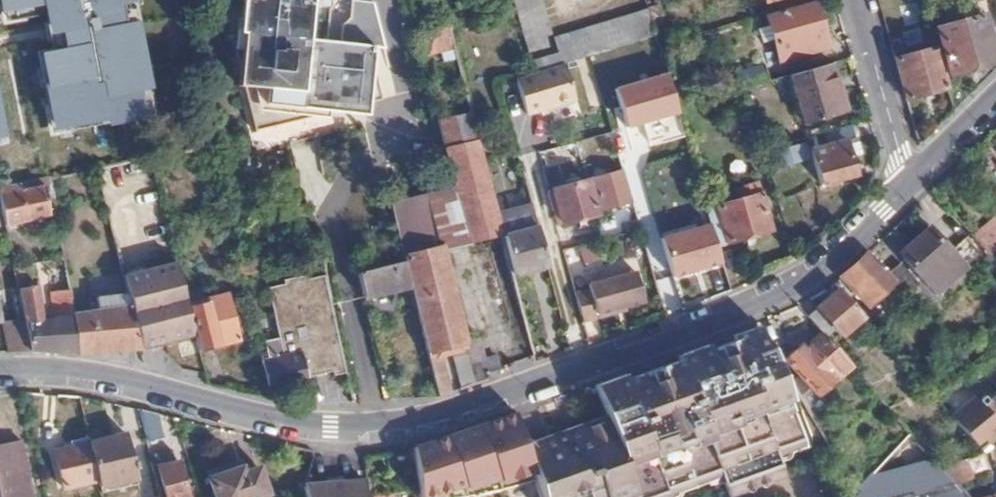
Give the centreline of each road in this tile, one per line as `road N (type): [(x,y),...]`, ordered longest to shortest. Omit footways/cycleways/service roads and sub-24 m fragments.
road 1 (secondary): [(900,193),(867,231),(772,298),(407,426),(322,432),(124,383),(0,371)]
road 2 (residential): [(850,0),(900,193)]
road 3 (secondary): [(995,102),(900,193)]

